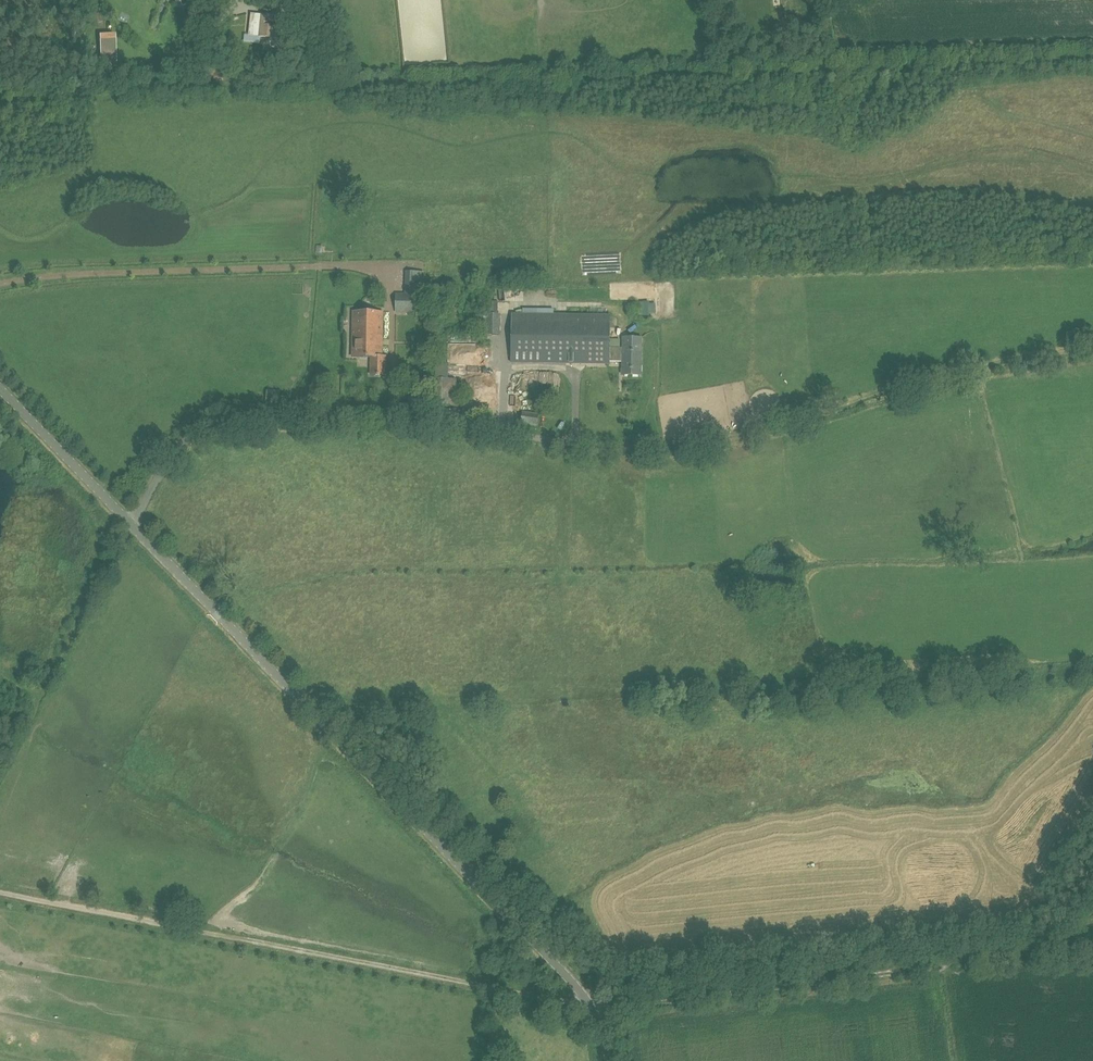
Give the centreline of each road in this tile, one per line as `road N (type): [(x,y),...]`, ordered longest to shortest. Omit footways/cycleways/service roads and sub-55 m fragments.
road 1 (track): [(1092,57),(0,102)]
road 2 (unclassified): [(608,1060),(601,1009),(0,391)]
road 3 (track): [(601,1009),(0,896)]
road 4 (track): [(601,1009),(939,959),(1092,949)]
road 5 (track): [(624,453),(726,440),(910,383),(1092,353)]

